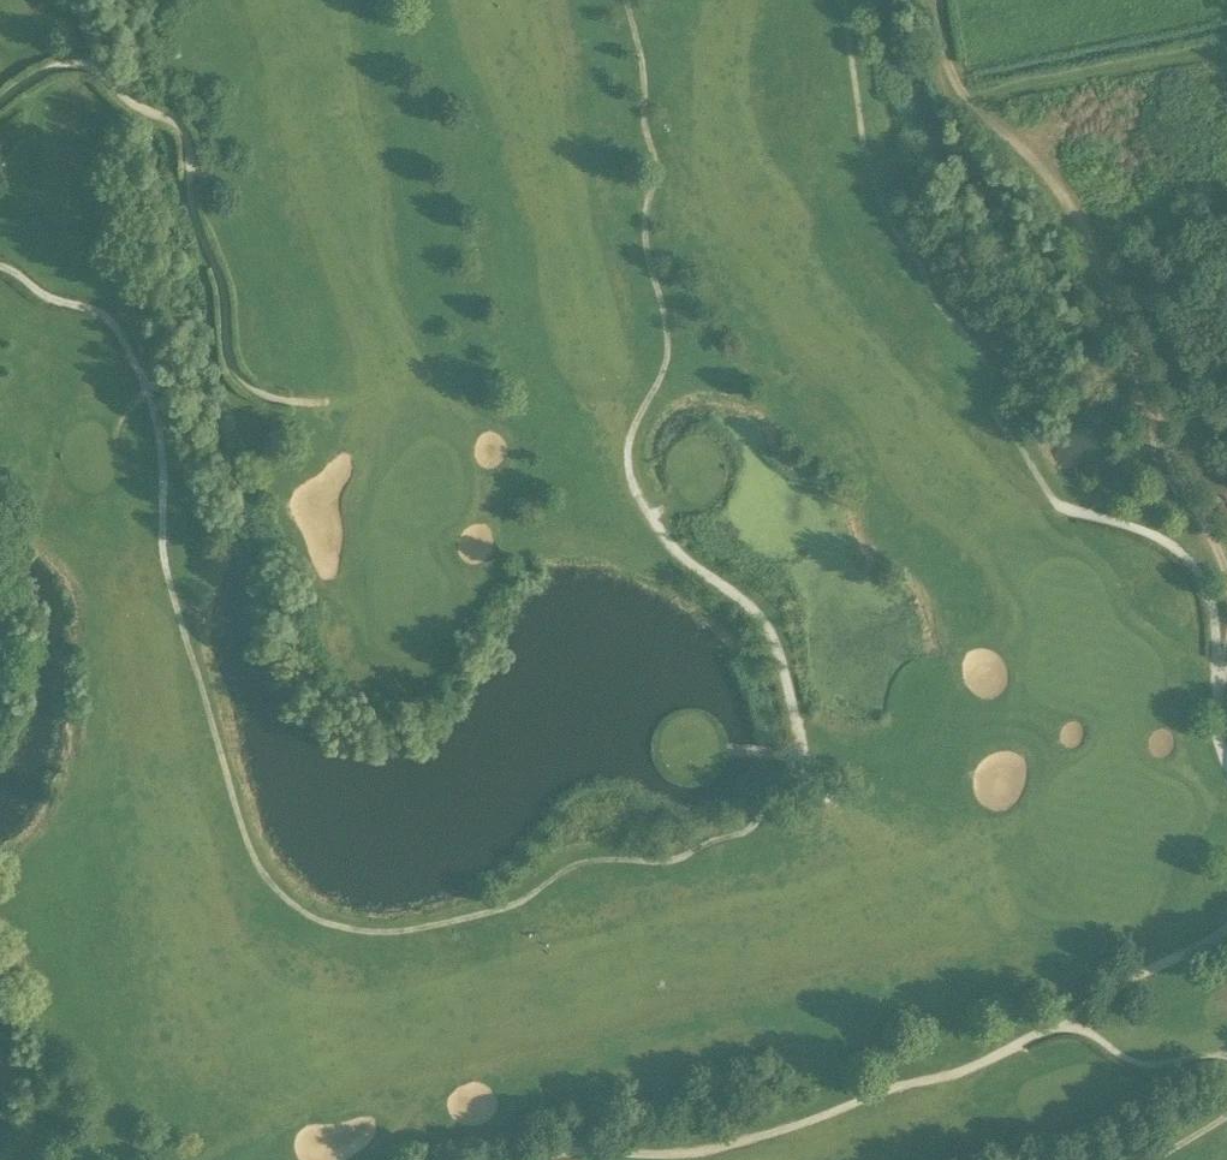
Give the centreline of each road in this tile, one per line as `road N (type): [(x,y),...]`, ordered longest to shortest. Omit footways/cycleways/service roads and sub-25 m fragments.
road 1 (track): [(1226,929),(996,1056),(787,1128),(703,1150),(580,1151),(536,1159)]
road 2 (track): [(1226,577),(1155,420),(1081,226),(1047,174),(968,100),(945,54),(937,0)]
road 3 (track): [(968,100),(1226,52)]

